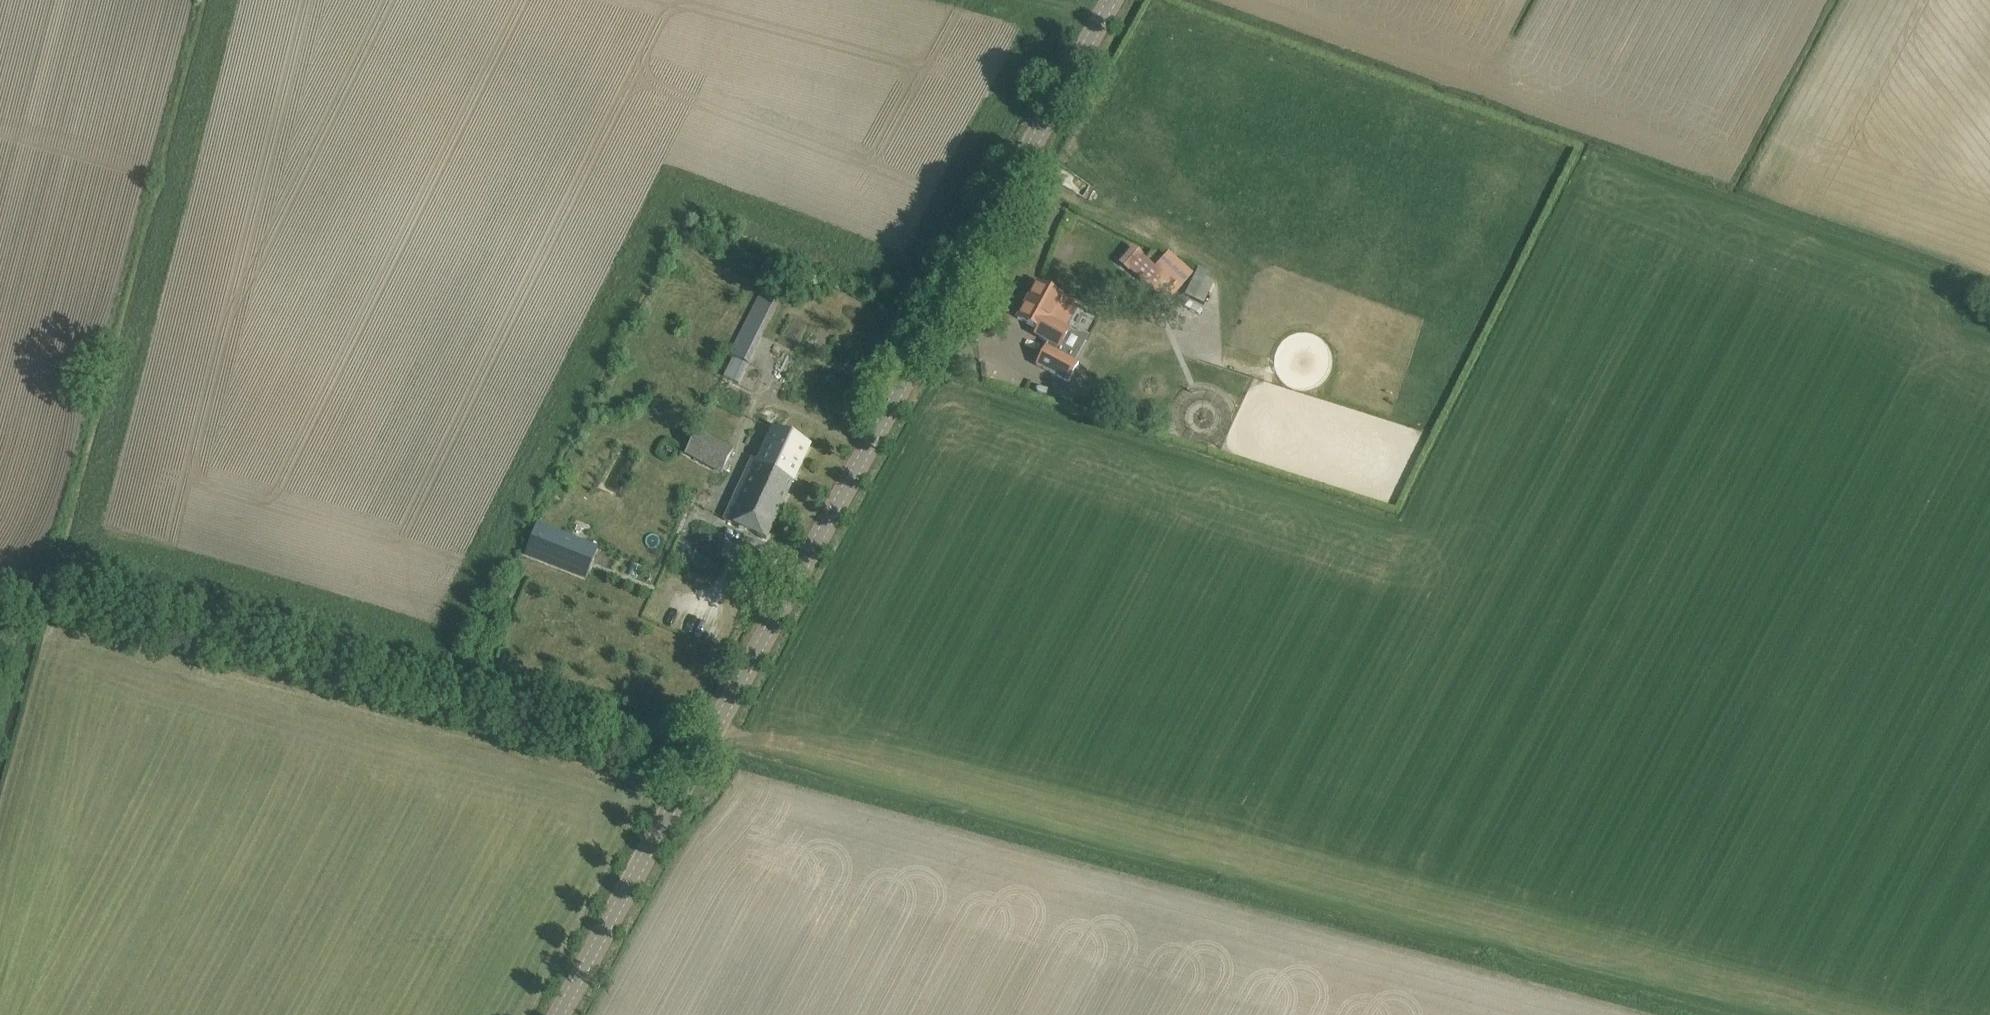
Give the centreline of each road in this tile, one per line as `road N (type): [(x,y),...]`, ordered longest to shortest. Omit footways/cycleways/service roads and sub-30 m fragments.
road 1 (unclassified): [(563,1014),(1107,0)]

